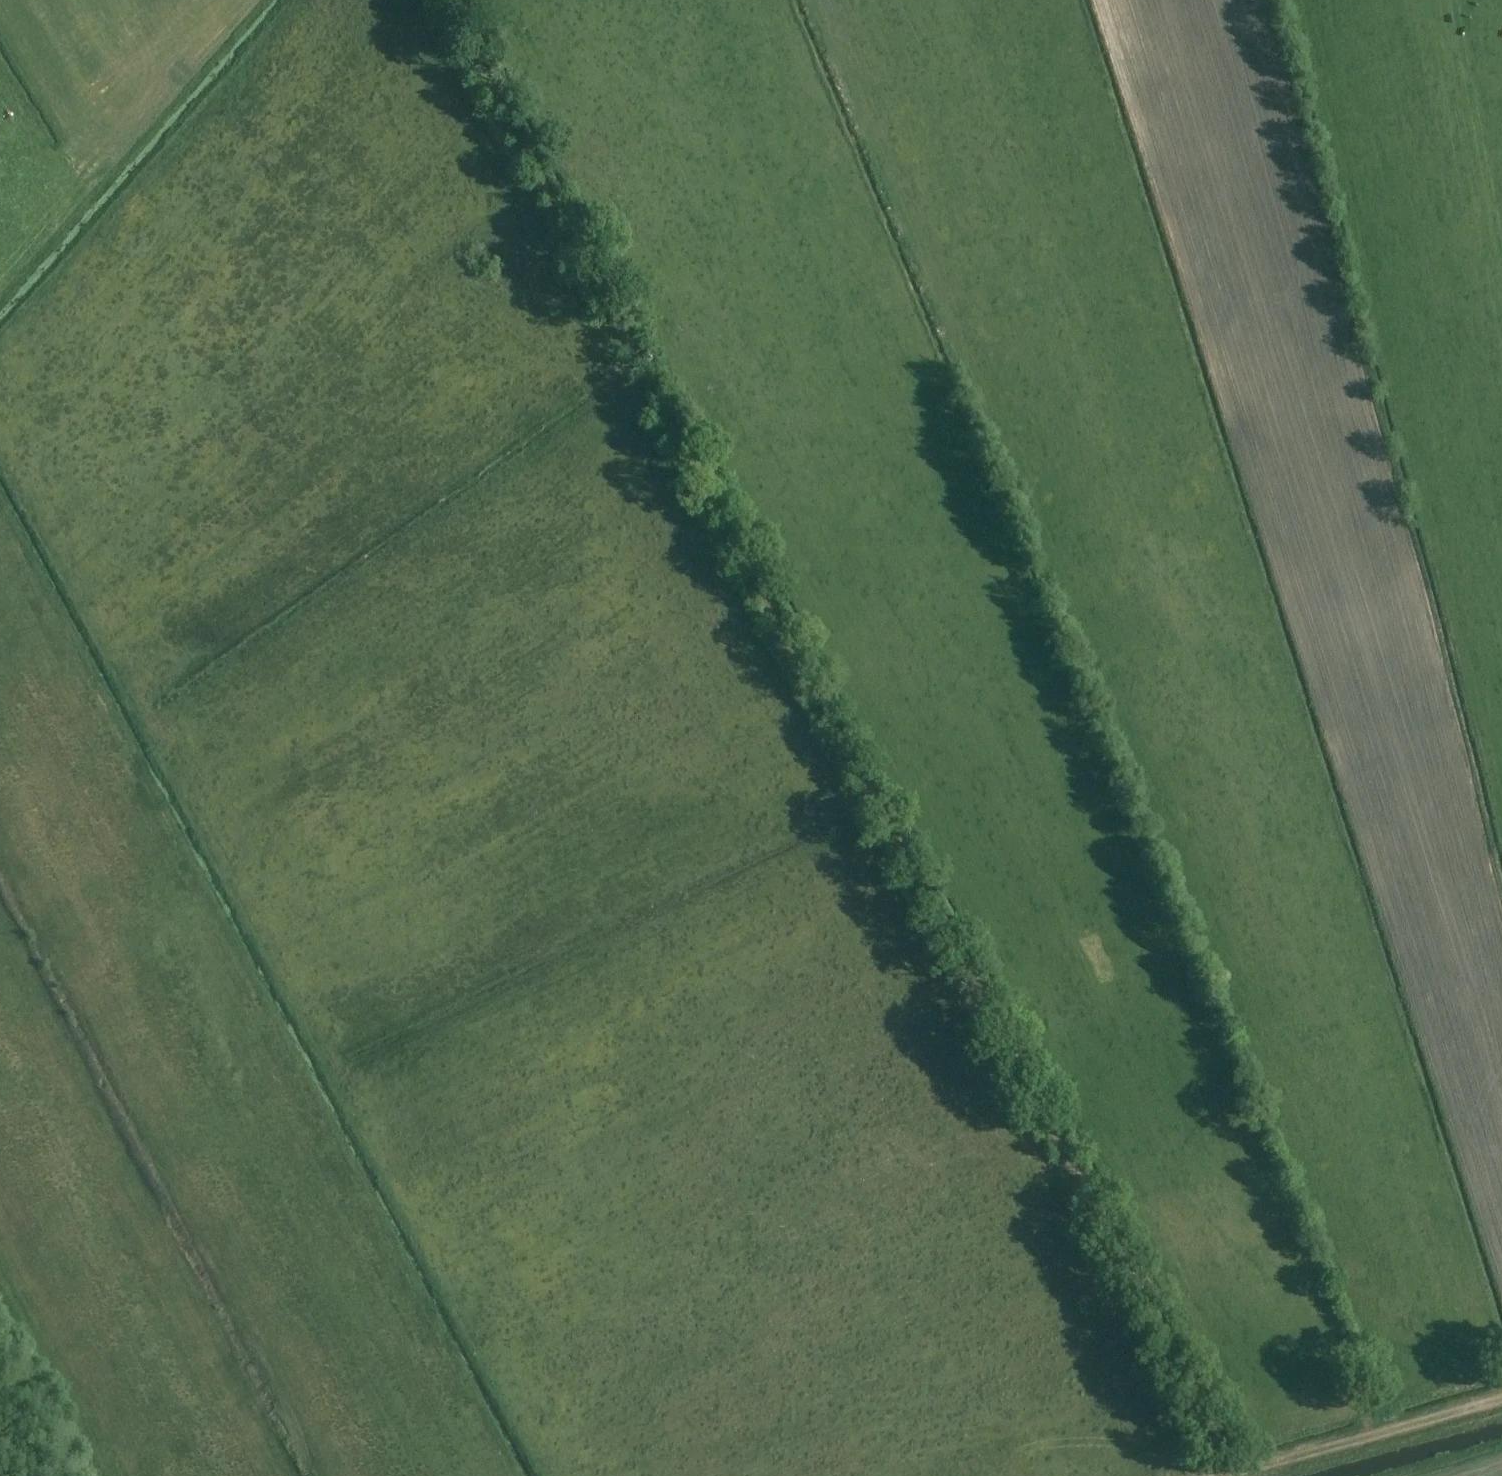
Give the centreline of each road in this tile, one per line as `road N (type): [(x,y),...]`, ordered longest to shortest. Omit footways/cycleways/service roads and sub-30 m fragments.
road 1 (track): [(438,0),(1239,1472)]
road 2 (track): [(1501,1397),(1239,1472)]

